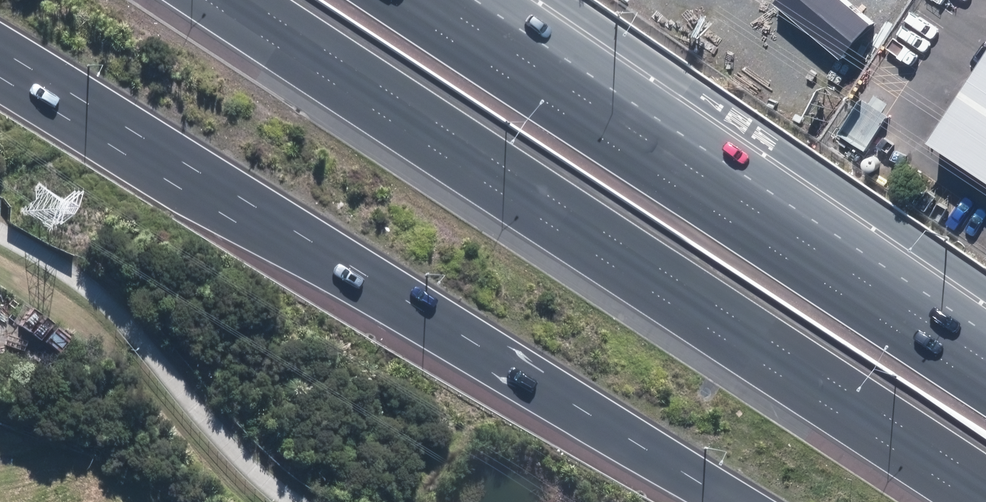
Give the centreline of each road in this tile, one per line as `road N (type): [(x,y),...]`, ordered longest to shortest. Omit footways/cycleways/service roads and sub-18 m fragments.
road 1 (motorway): [(973,501),(203,0)]
road 2 (motorway): [(738,501),(0,51)]
road 3 (motorway): [(568,86),(985,359)]
road 4 (motorway): [(436,0),(568,86)]
road 5 (motorway): [(471,0),(568,86)]

